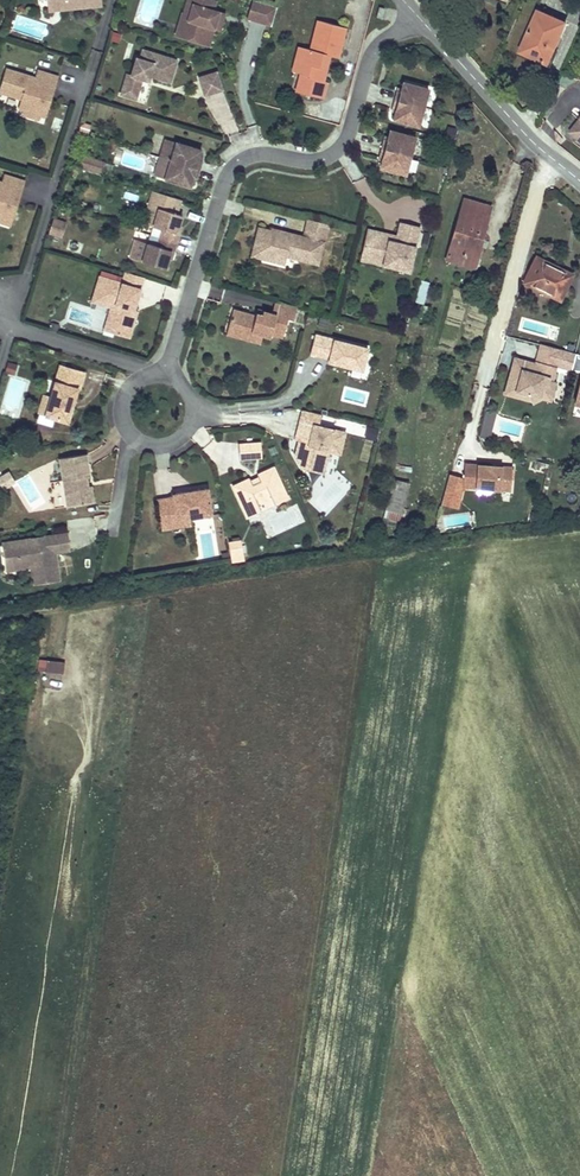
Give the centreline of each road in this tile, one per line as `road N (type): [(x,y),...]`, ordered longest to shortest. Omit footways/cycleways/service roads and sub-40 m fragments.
road 1 (residential): [(418,20),(370,56),(351,128),(335,153),(308,161),(255,155),(228,172),(175,353),(162,372)]
road 2 (residential): [(111,0),(13,321)]
road 3 (residential): [(418,20),(579,184)]
road 4 (residential): [(146,374),(128,389),(122,411),(140,440),(168,444),(195,412)]
road 5 (residential): [(146,374),(13,321)]
road 6 (residential): [(311,369),(274,407),(195,412)]

